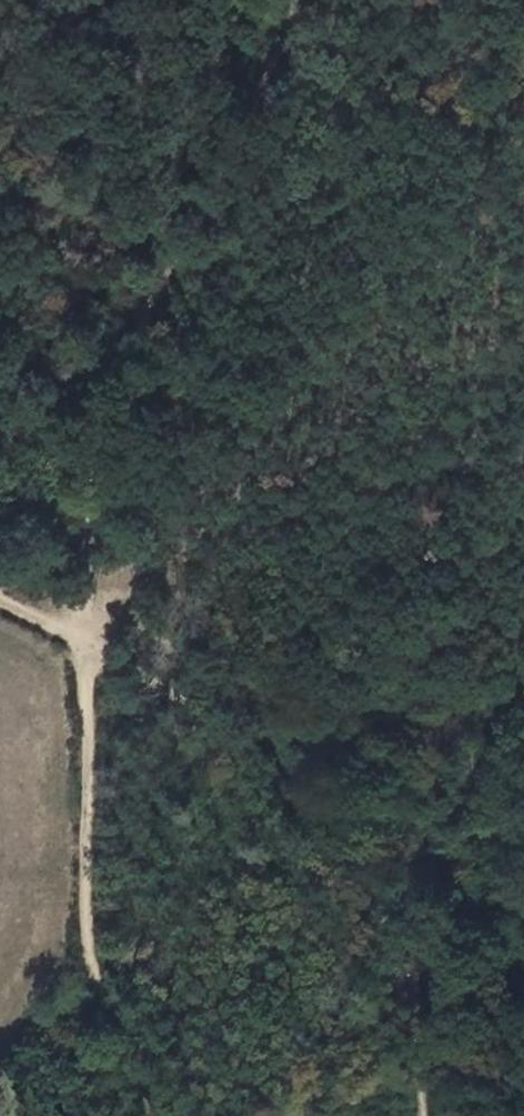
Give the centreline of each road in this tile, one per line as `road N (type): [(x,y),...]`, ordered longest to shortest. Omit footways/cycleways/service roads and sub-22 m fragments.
road 1 (track): [(0,603),(90,639),(254,742),(325,824),(389,928),(424,1043),(429,1115)]
road 2 (track): [(295,0),(114,393),(94,476),(90,639)]

